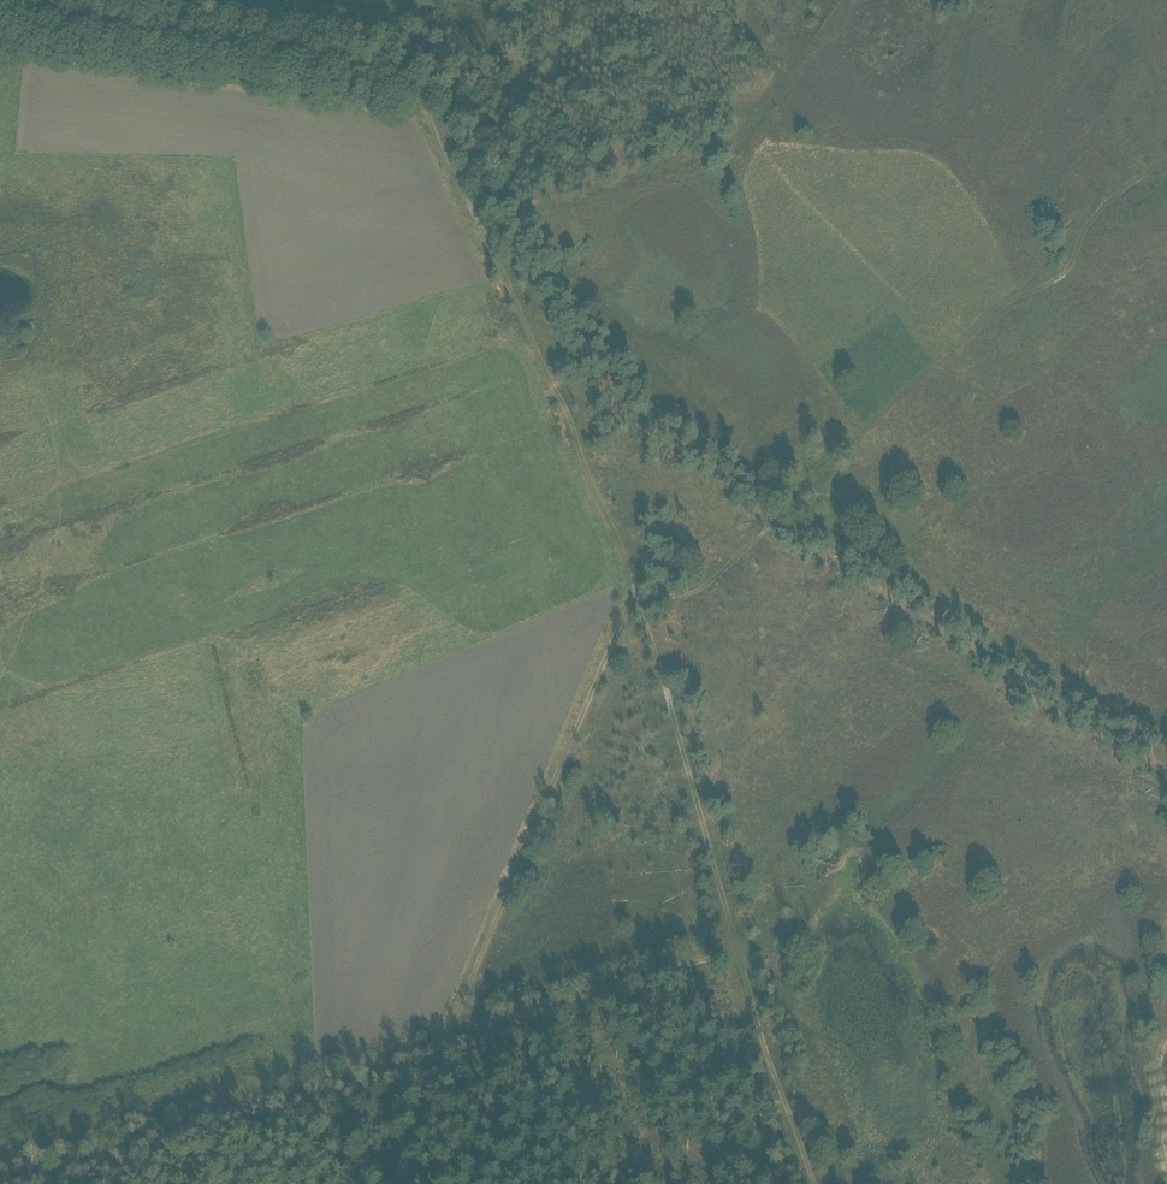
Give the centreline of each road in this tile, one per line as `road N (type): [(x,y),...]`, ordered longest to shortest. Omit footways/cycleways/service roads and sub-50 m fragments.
road 1 (track): [(37,1183),(736,946)]
road 2 (track): [(0,13),(402,81),(427,112),(473,226)]
road 3 (track): [(473,226),(637,611)]
road 4 (track): [(637,611),(736,946)]
road 5 (track): [(736,946),(807,1183)]

